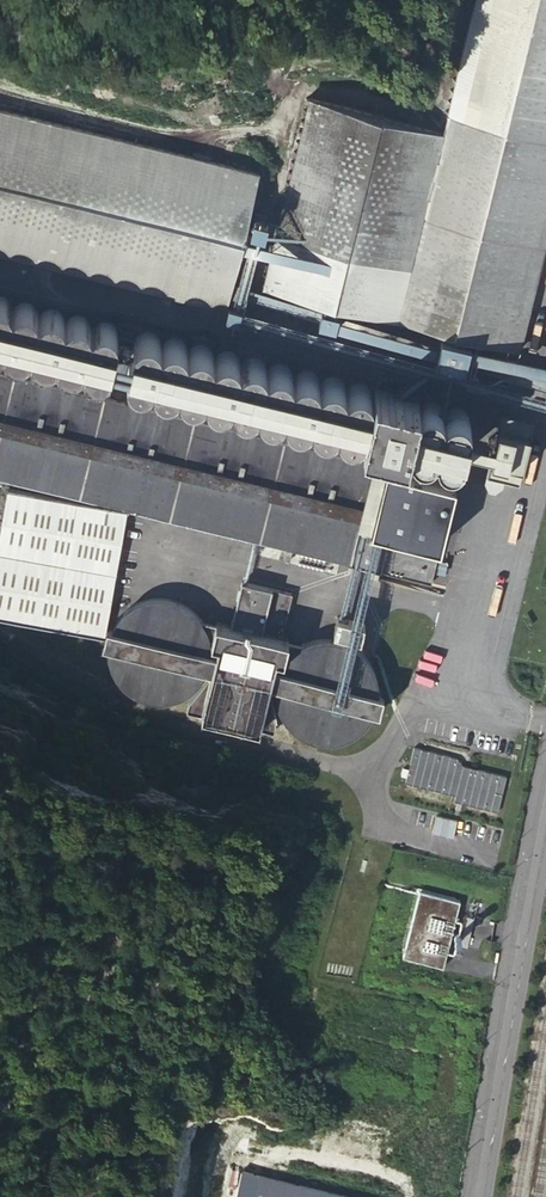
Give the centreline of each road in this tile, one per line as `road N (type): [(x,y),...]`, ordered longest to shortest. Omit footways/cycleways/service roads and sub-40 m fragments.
road 1 (secondary): [(545,839),(484,1196)]

